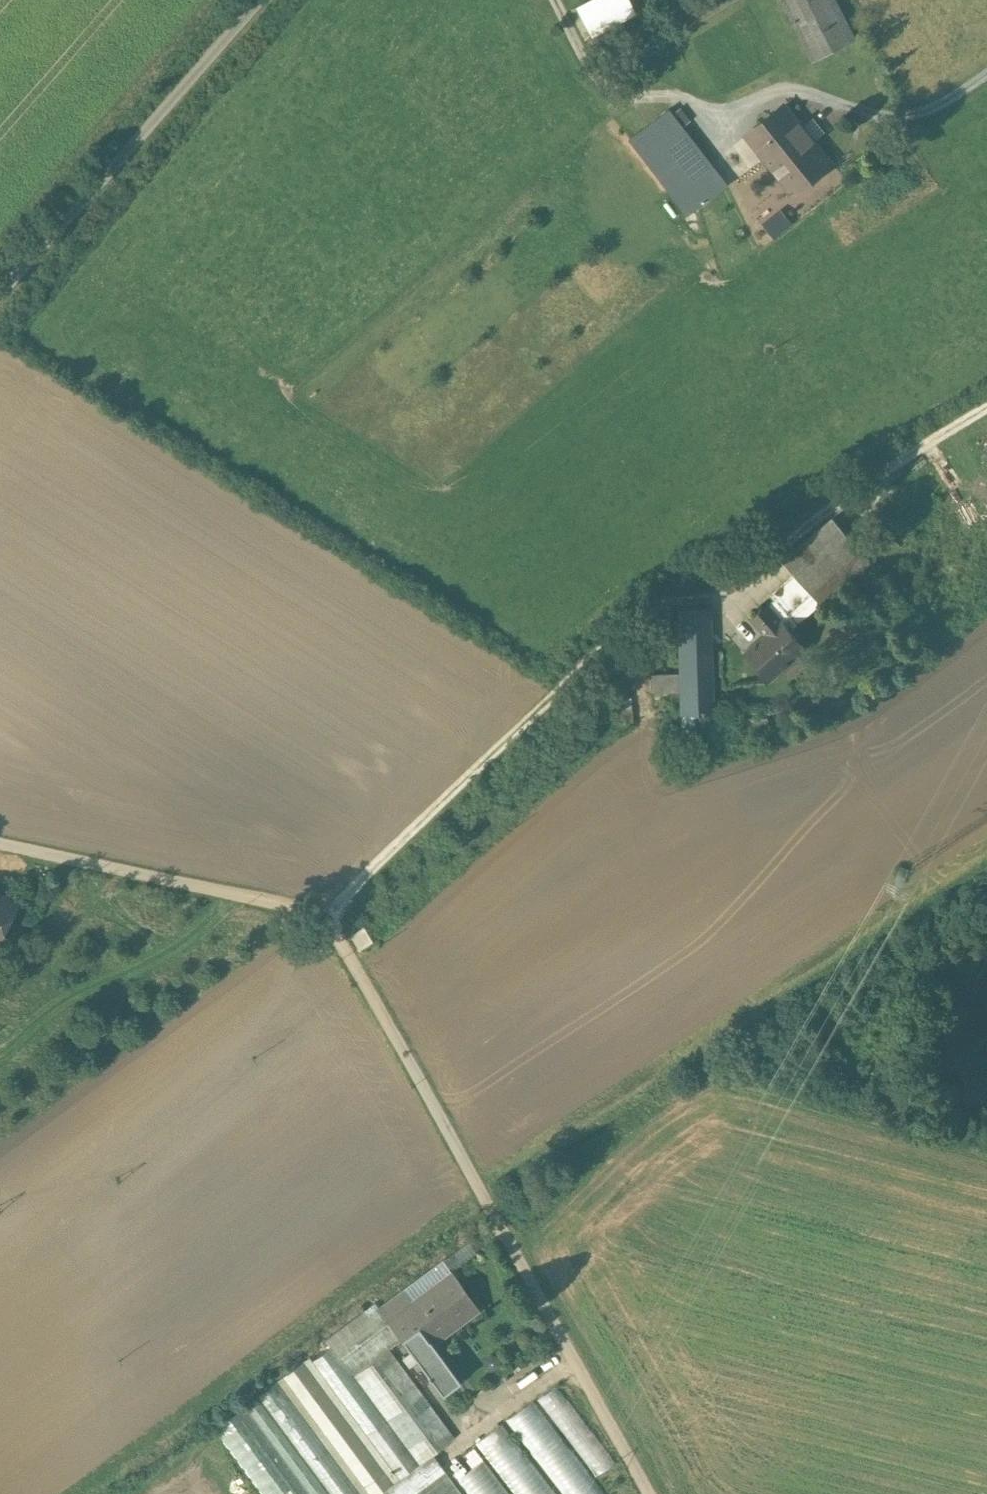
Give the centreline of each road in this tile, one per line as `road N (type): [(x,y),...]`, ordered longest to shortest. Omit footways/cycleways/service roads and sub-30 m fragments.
road 1 (track): [(986,412),(878,477),(728,592),(641,617),(354,884),(327,923)]
road 2 (unclassified): [(327,923),(649,1493)]
road 3 (unclassified): [(0,291),(256,0)]
road 4 (unclassified): [(327,923),(299,909),(0,846)]

